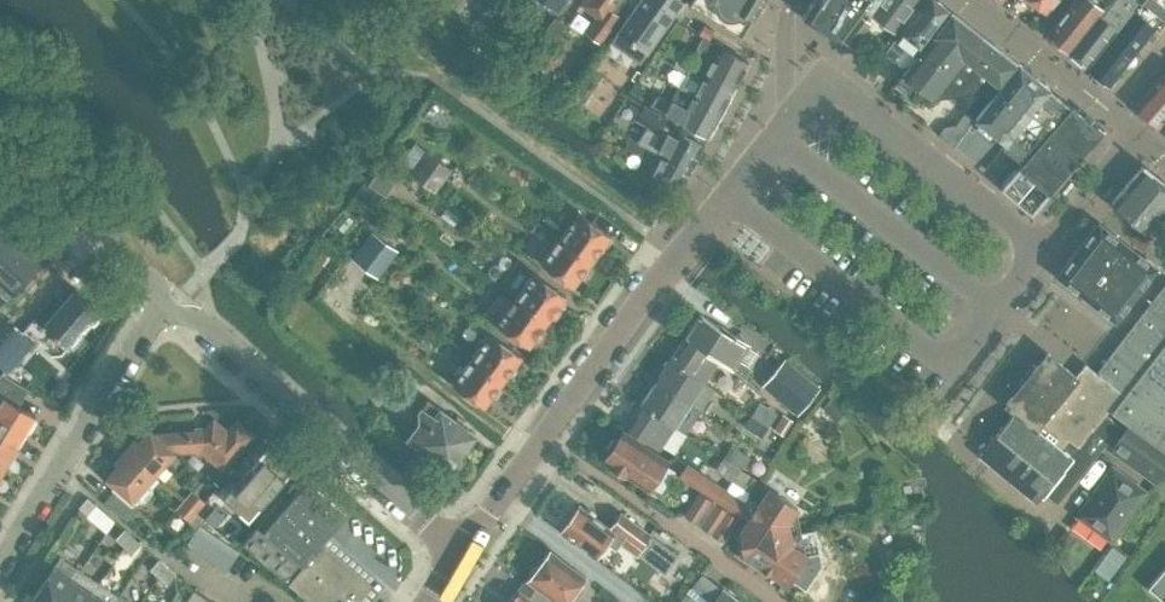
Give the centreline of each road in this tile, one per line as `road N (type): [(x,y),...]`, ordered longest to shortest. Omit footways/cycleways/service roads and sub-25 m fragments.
road 1 (residential): [(461,553),(628,317),(733,196)]
road 2 (residential): [(461,553),(165,301)]
road 3 (residential): [(1164,156),(1134,130),(953,364)]
road 4 (residential): [(0,555),(165,301)]
road 5 (residential): [(733,196),(953,364)]
road 6 (residential): [(165,301),(0,147)]
road 7 (residential): [(772,601),(630,500)]
road 8 (residential): [(733,196),(819,75)]

